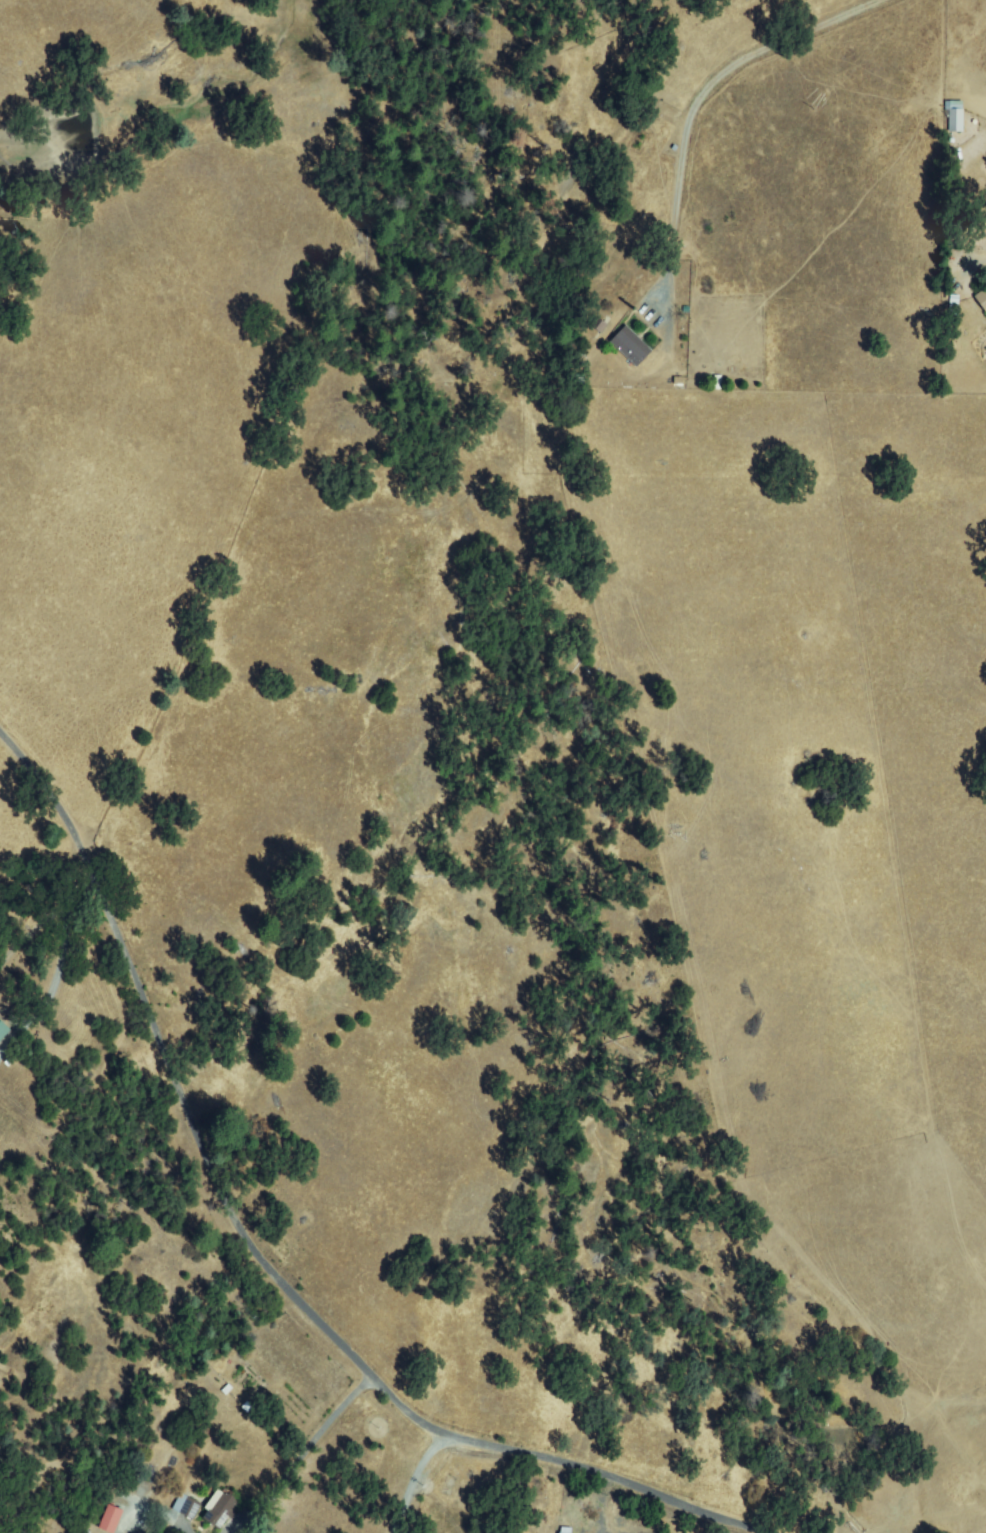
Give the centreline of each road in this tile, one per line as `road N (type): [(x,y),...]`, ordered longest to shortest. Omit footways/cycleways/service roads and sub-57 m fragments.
road 1 (residential): [(779,1532),(596,1467),(428,1419),(280,1273),(227,1190),(85,843),(0,721)]
road 2 (residential): [(880,0),(741,62),(697,108),(682,213),(704,265),(700,381)]
road 3 (residential): [(582,435),(700,381),(689,435),(641,500),(576,478),(582,435)]

